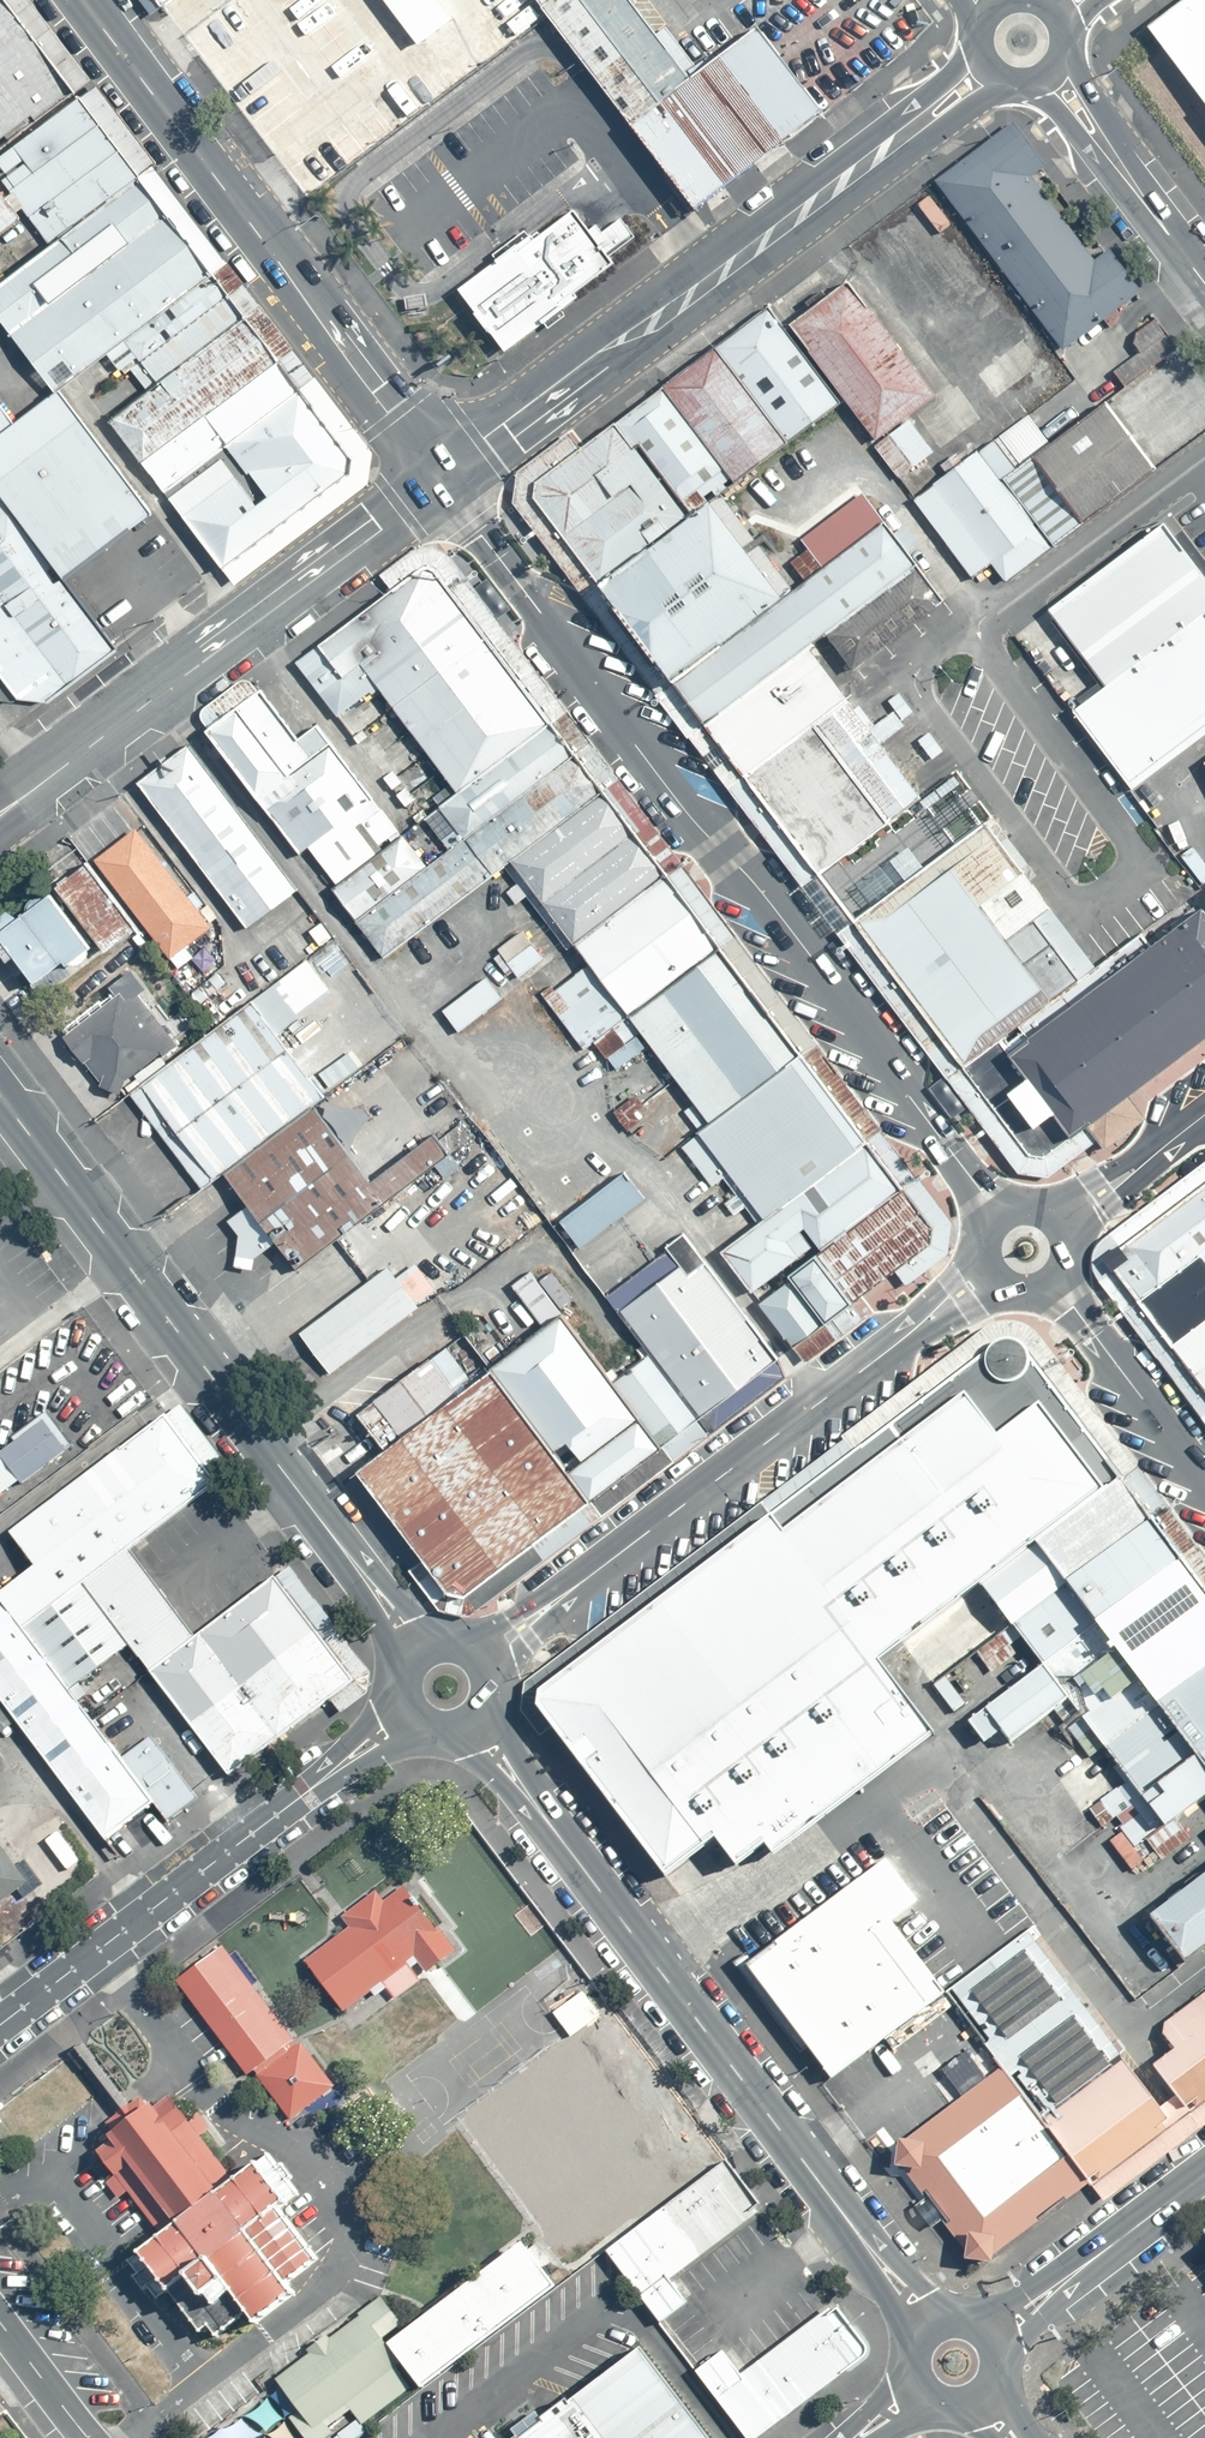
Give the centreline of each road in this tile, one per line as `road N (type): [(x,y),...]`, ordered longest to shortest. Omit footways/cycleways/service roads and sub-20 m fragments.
road 1 (tertiary): [(999,1213),(794,931),(677,803),(438,477)]
road 2 (tertiary): [(472,1723),(930,2326)]
road 3 (tertiary): [(0,1094),(421,1654)]
road 4 (residential): [(479,1661),(987,1278)]
road 5 (secondary): [(438,477),(80,0)]
road 6 (secondary): [(438,477),(0,814)]
road 7 (secondary): [(1018,87),(967,112),(665,339),(584,363)]
road 8 (residential): [(0,2027),(411,1714)]
road 9 (secondary): [(584,363),(609,328),(937,90),(975,43)]
road 10 (tertiary): [(1052,76),(1204,291)]
road 11 (tertiary): [(999,2337),(1204,2178)]
road 12 (tertiary): [(1204,1485),(1055,1289)]
road 13 (secondary): [(584,363),(438,477)]
road 14 (residential): [(1204,1115),(1065,1225)]
road 15 (residential): [(0,2324),(88,2437)]

